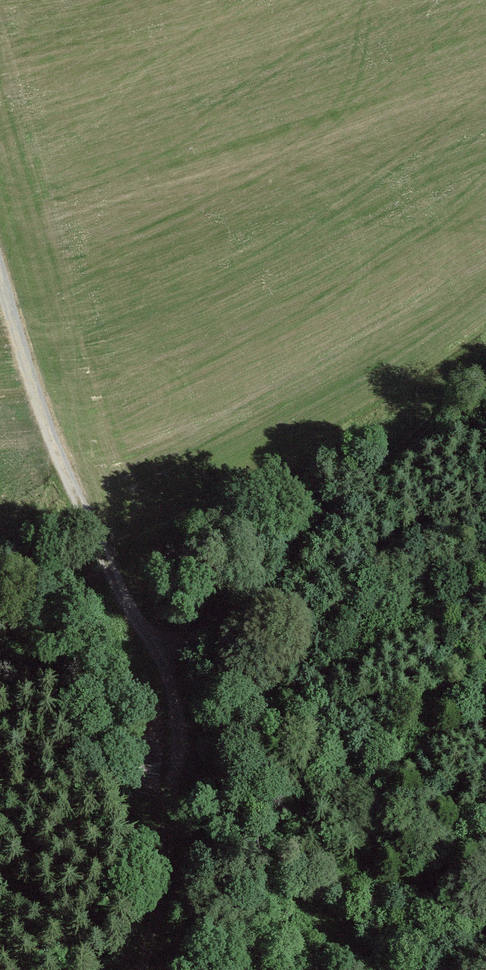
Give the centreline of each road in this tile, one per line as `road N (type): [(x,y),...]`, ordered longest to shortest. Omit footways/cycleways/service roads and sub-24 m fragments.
road 1 (track): [(485,382),(420,431),(247,607),(156,651)]
road 2 (track): [(156,651),(42,422),(0,279)]
road 3 (track): [(142,969),(179,769),(170,683),(156,651)]

